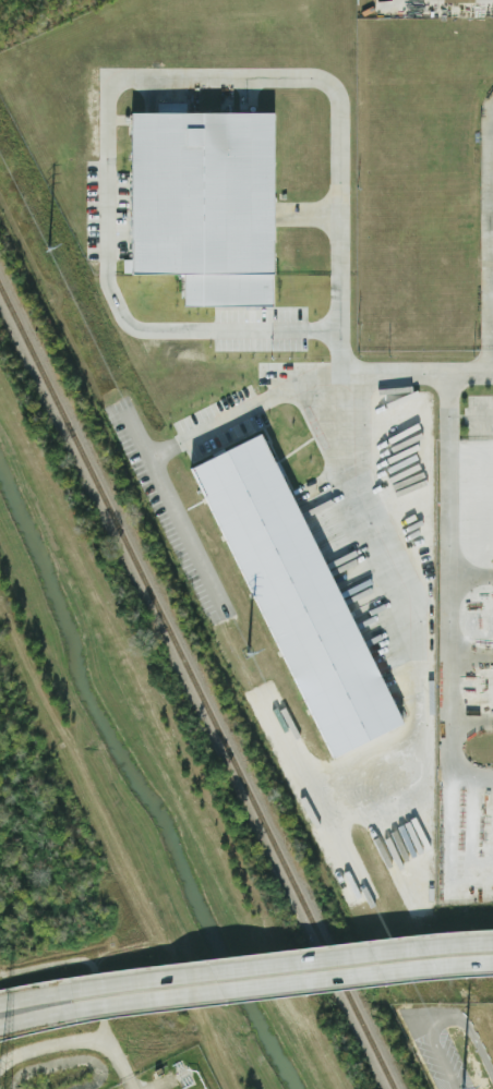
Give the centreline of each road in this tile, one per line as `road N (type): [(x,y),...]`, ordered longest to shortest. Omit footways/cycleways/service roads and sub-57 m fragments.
road 1 (secondary): [(492,940),(65,990)]
road 2 (secondary): [(70,1011),(492,961)]

